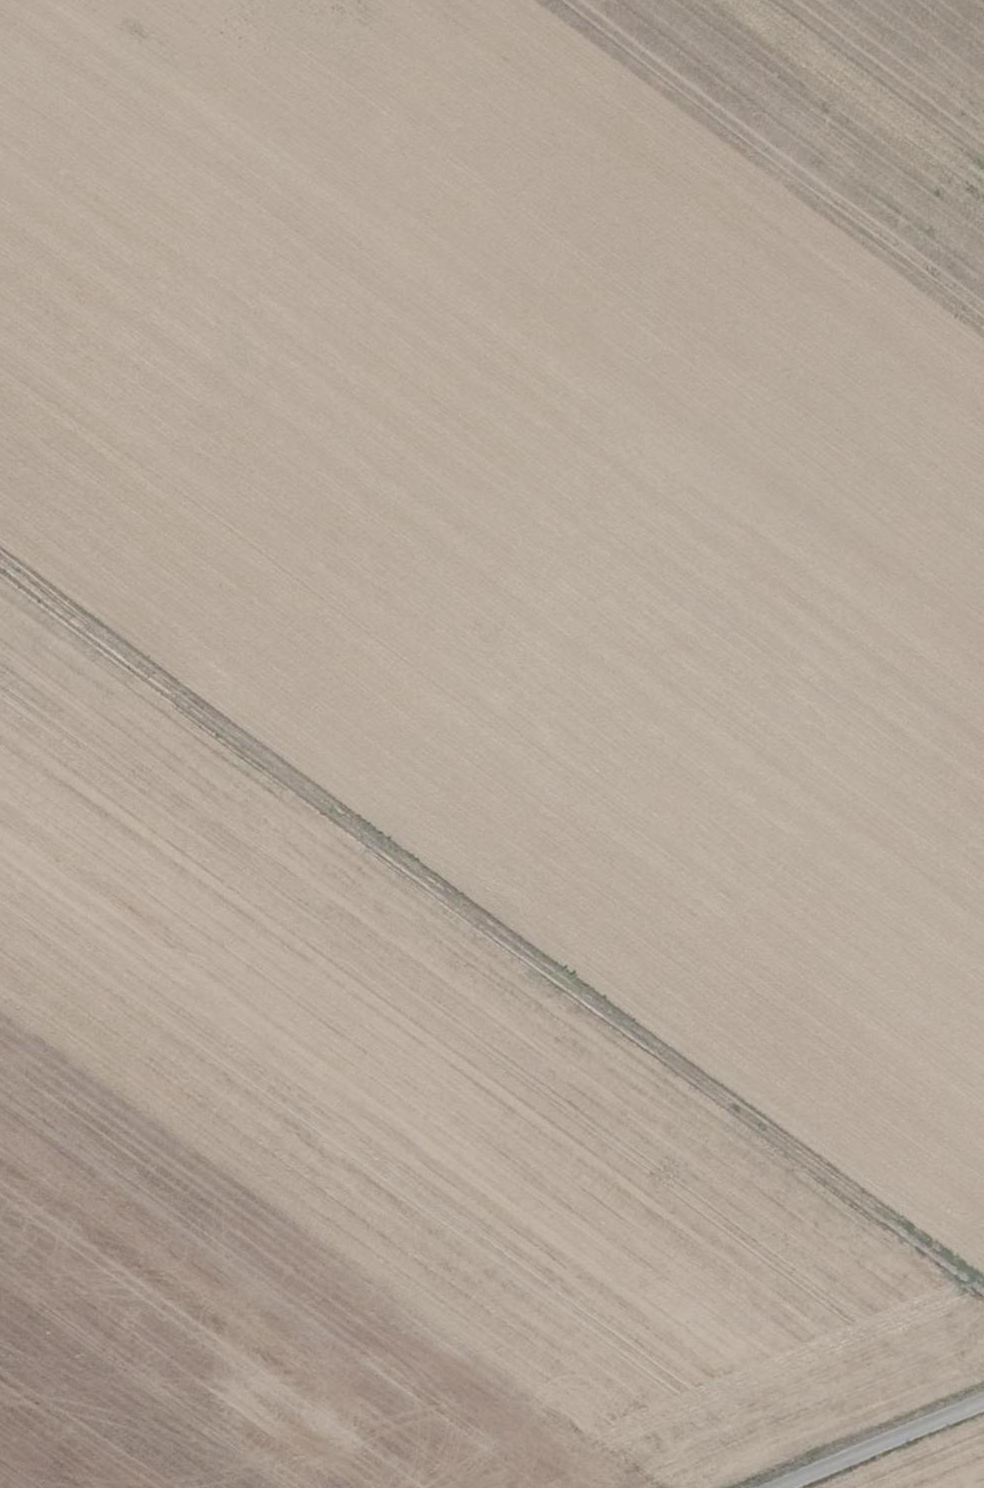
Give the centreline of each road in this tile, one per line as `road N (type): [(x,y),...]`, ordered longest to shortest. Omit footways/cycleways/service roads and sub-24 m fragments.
road 1 (track): [(983,1304),(132,681),(0,564)]
road 2 (track): [(983,1401),(778,1487)]

